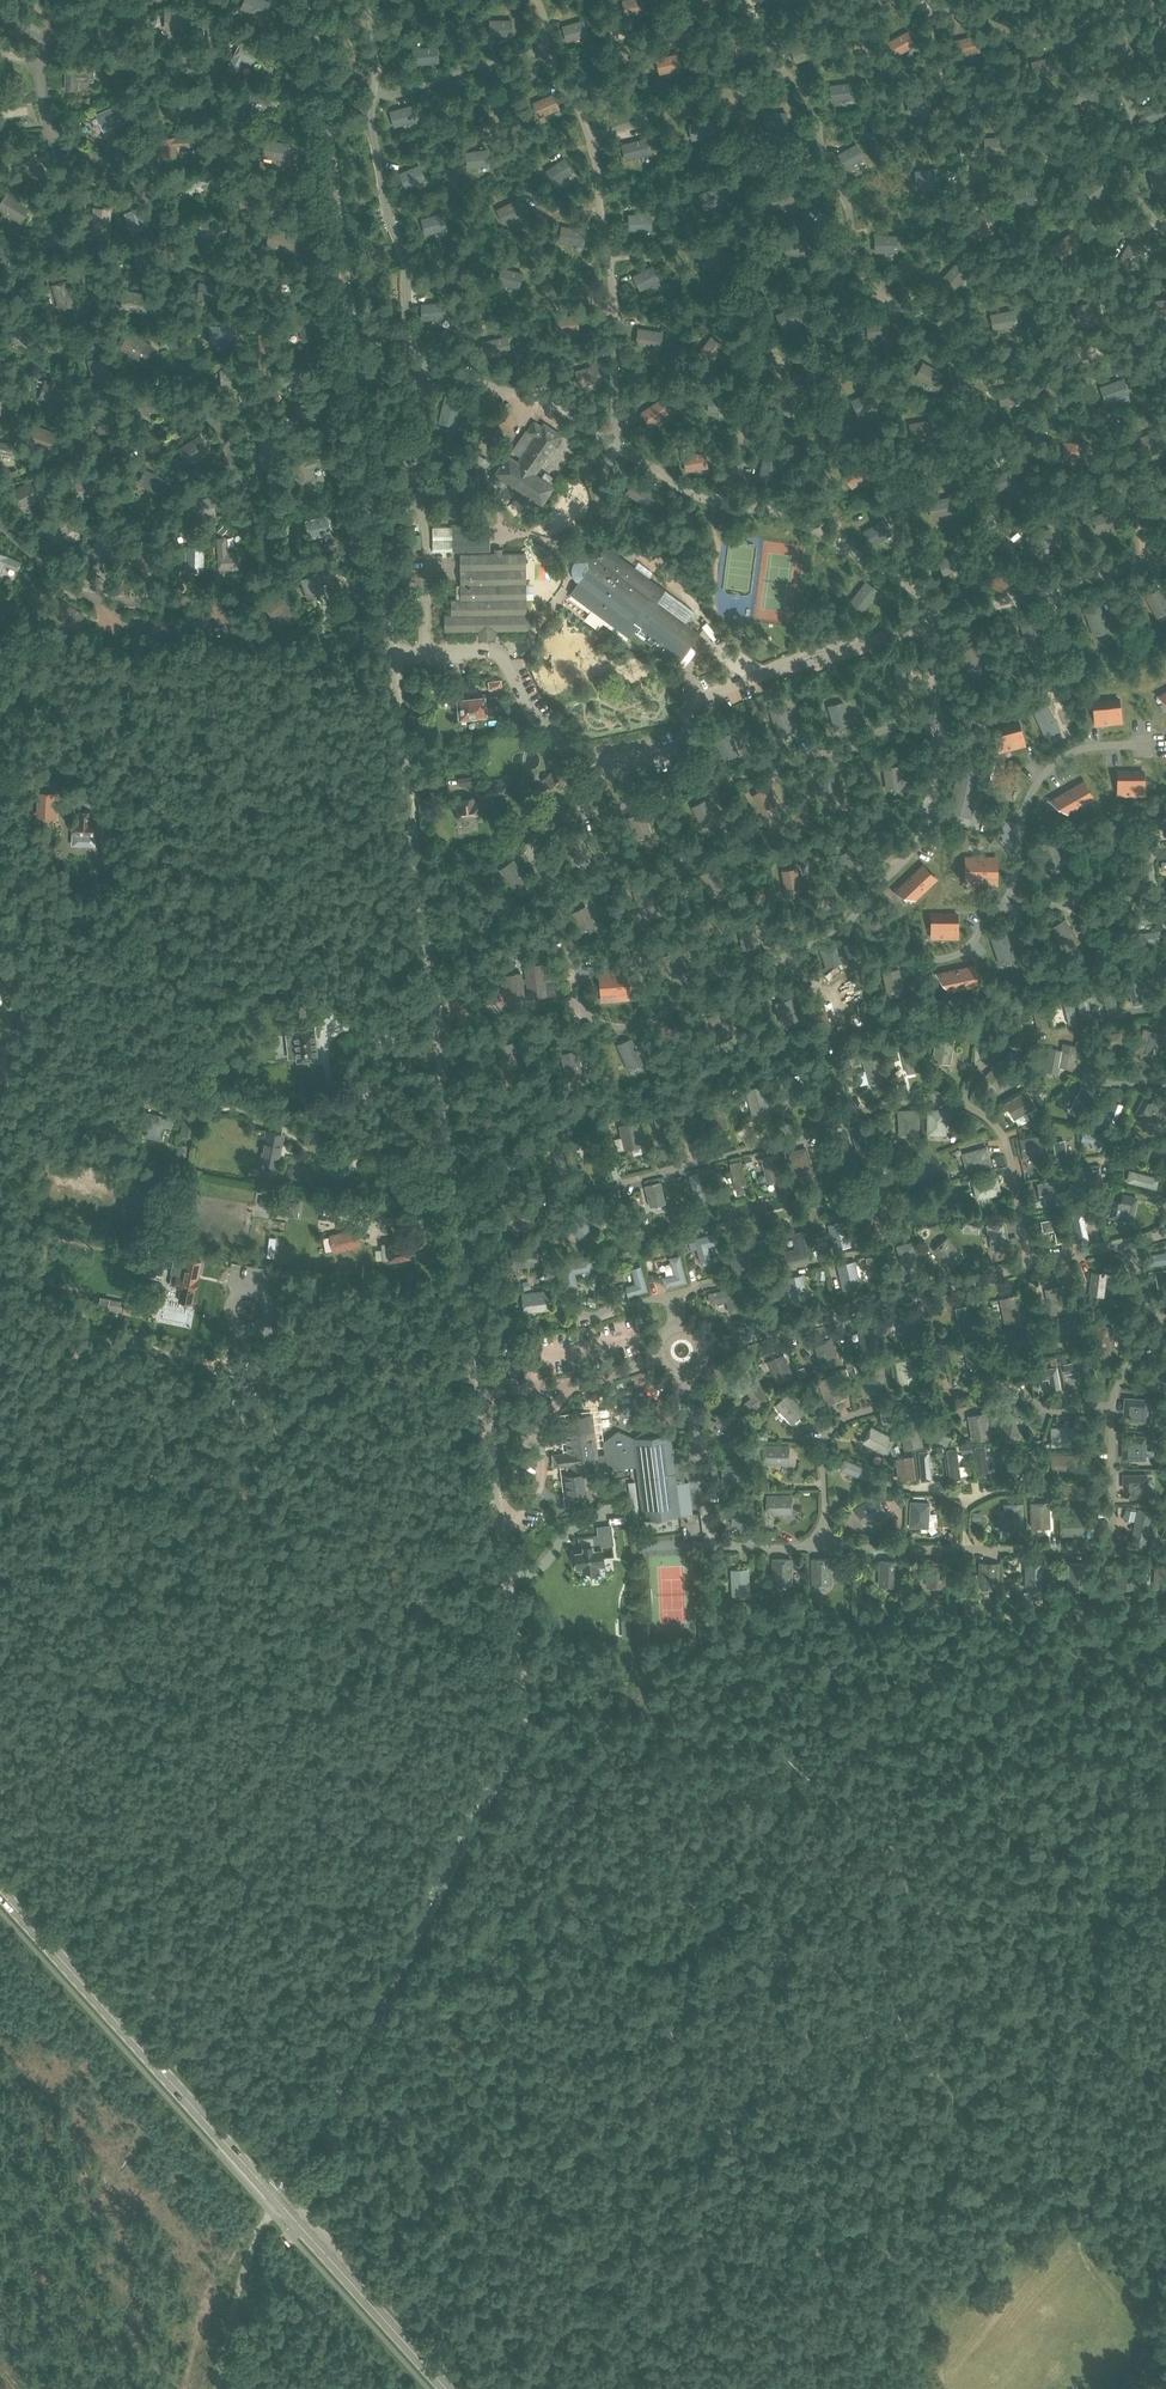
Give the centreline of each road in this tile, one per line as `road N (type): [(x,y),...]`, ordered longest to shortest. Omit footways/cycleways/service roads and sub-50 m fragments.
road 1 (unclassified): [(275,2198),(500,1772),(514,1719),(516,1660),(312,0)]
road 2 (primary): [(275,2198),(0,1892)]
road 3 (primary): [(446,2388),(275,2198)]
road 4 (track): [(269,2210),(239,2286),(215,2388)]

